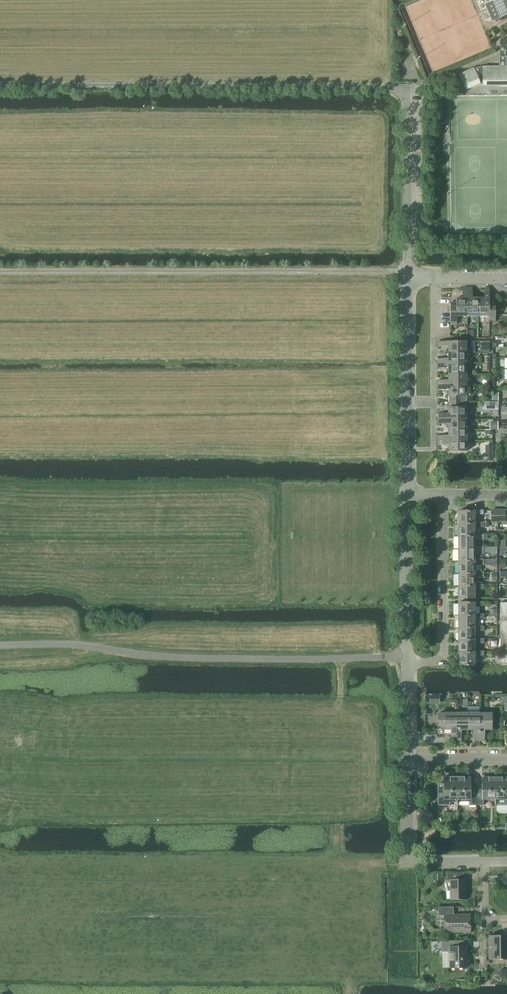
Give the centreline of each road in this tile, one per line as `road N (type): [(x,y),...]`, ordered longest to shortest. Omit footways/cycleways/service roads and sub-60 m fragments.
road 1 (residential): [(405,494),(406,277),(506,278)]
road 2 (residential): [(407,663),(442,661),(445,494)]
road 3 (residential): [(482,864),(408,863),(408,758)]
road 4 (residential): [(407,663),(405,494)]

